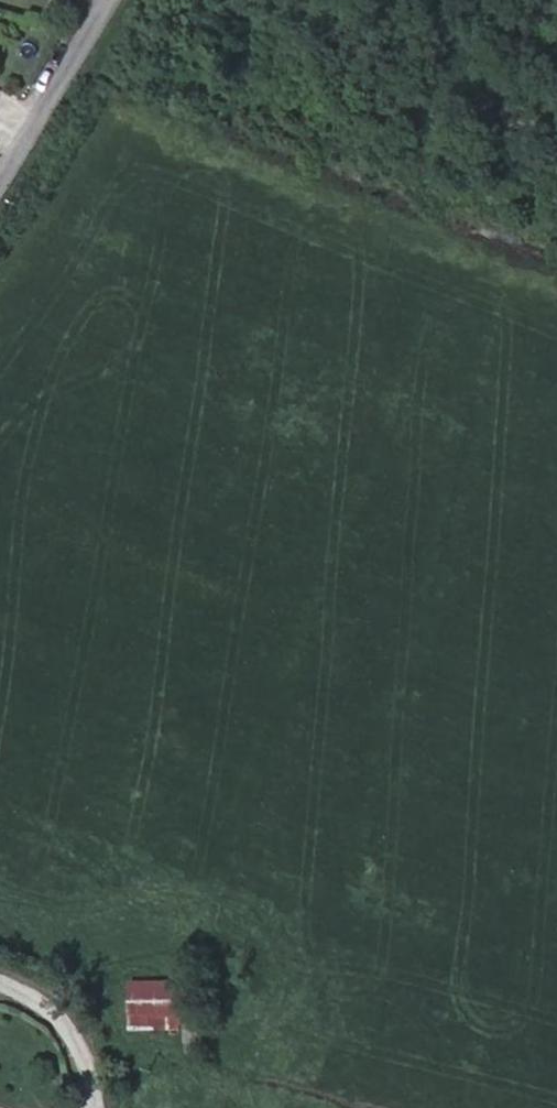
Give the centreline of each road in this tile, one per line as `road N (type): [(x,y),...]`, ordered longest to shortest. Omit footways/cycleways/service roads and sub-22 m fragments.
road 1 (residential): [(0,183),(109,0)]

